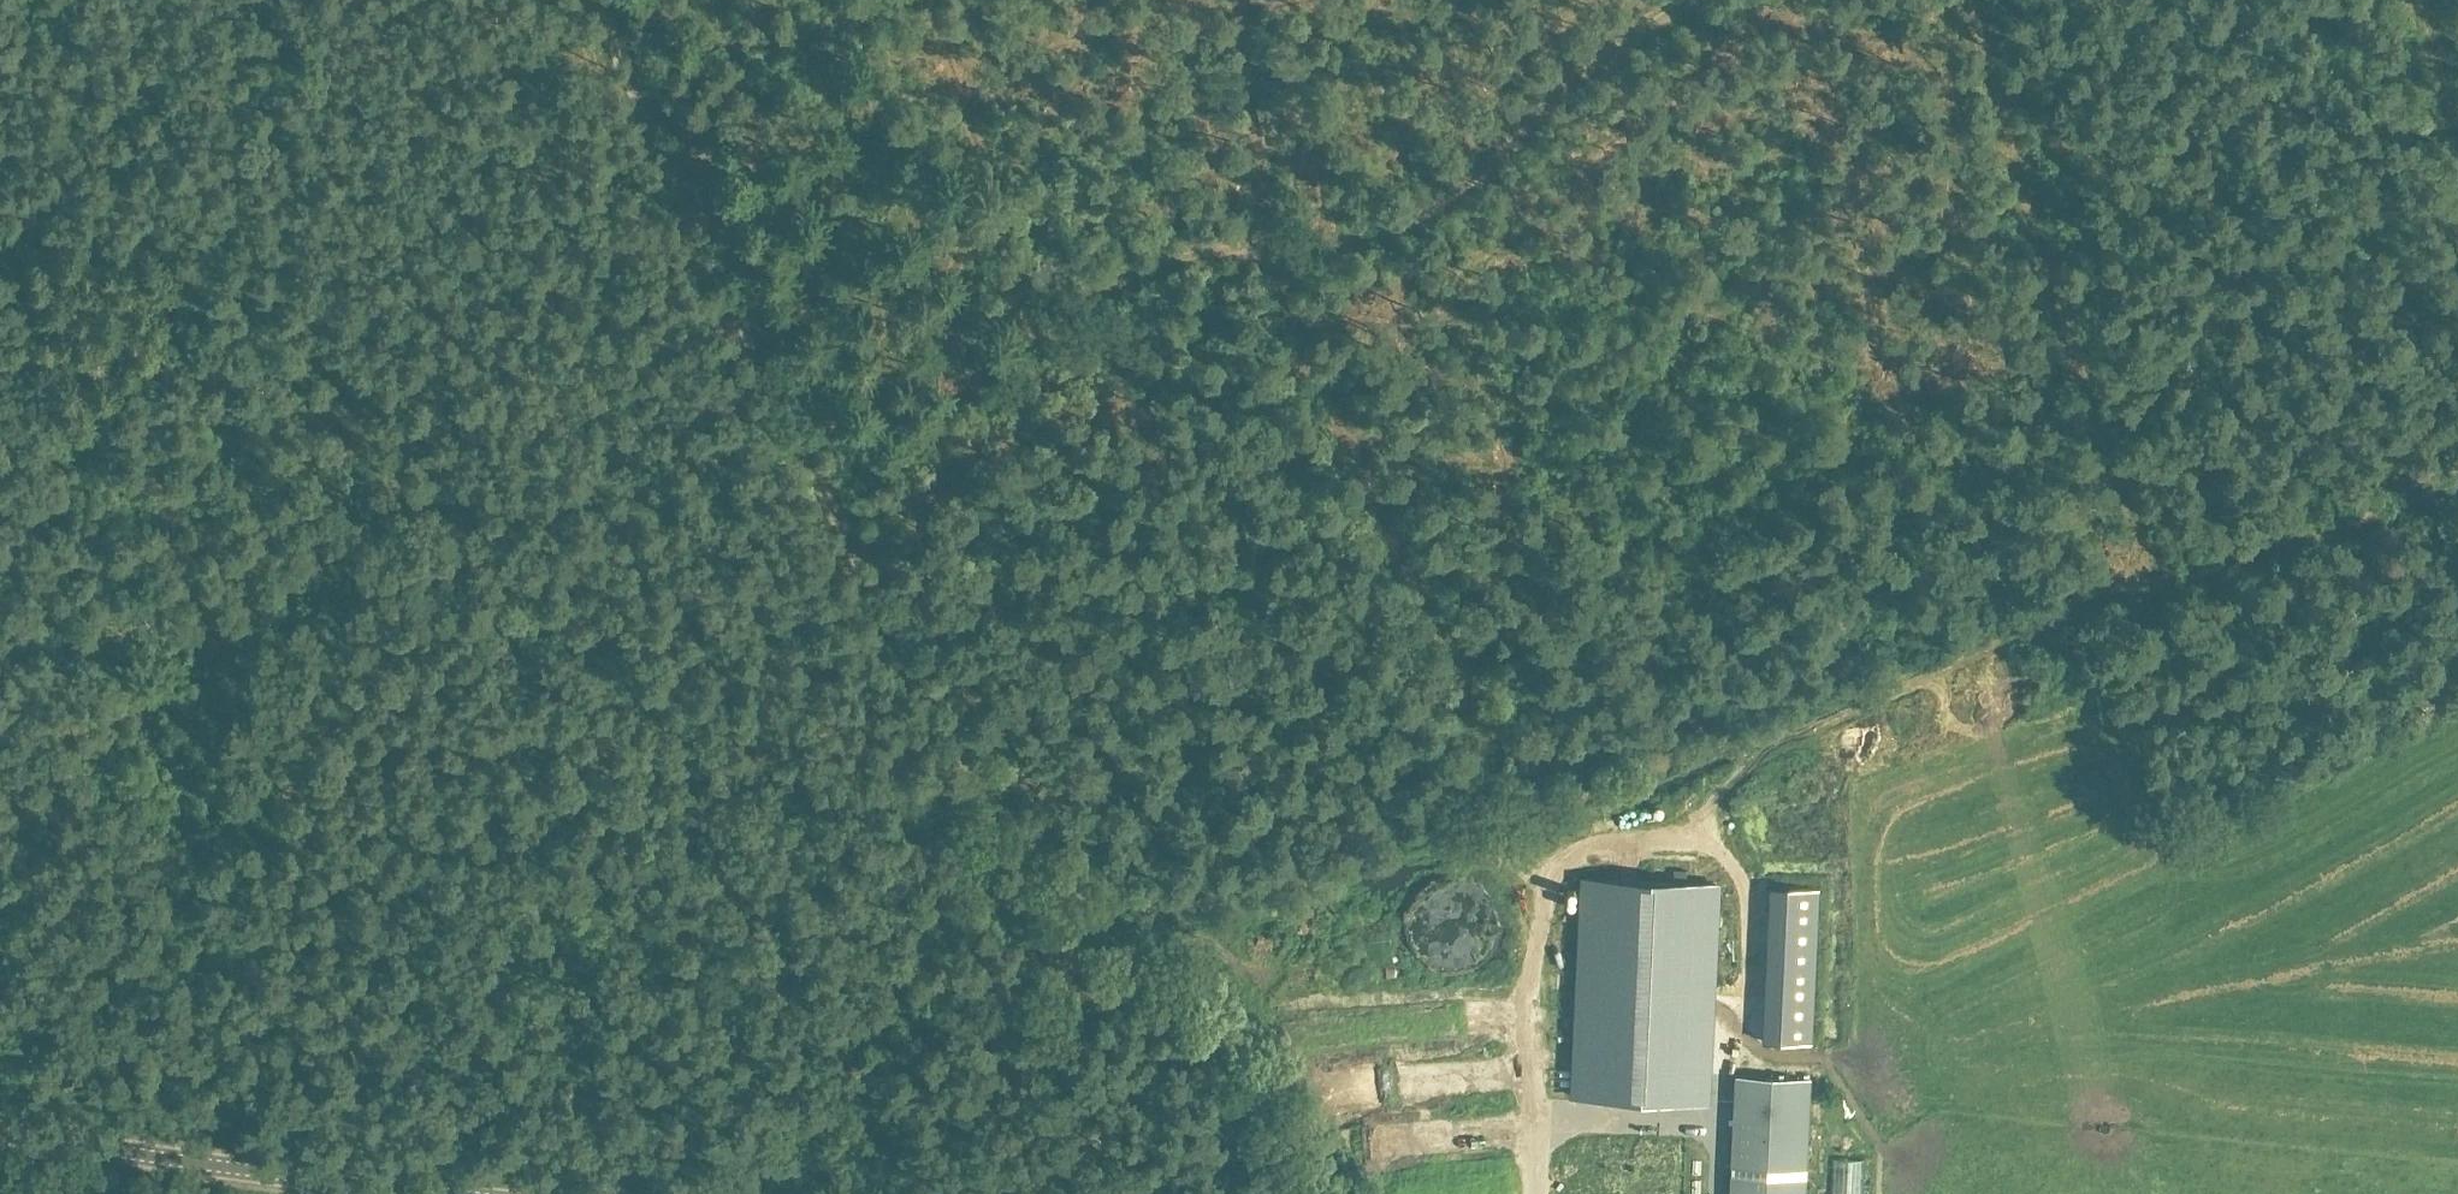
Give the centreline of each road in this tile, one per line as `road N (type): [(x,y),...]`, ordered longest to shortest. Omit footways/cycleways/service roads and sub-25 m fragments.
road 1 (track): [(1377,1193),(1329,1134),(956,773),(590,0)]
road 2 (track): [(1674,0),(1424,181),(1305,237),(1194,264),(1085,344),(993,377),(934,410),(866,453),(833,514)]
road 3 (track): [(1963,0),(2132,596),(2457,480)]
road 4 (track): [(1260,0),(1317,297),(1350,383),(1551,779)]
road 5 (tertiary): [(461,1193),(0,1132)]
road 6 (track): [(1105,332),(921,0)]
road 7 (track): [(2457,163),(2419,0)]

